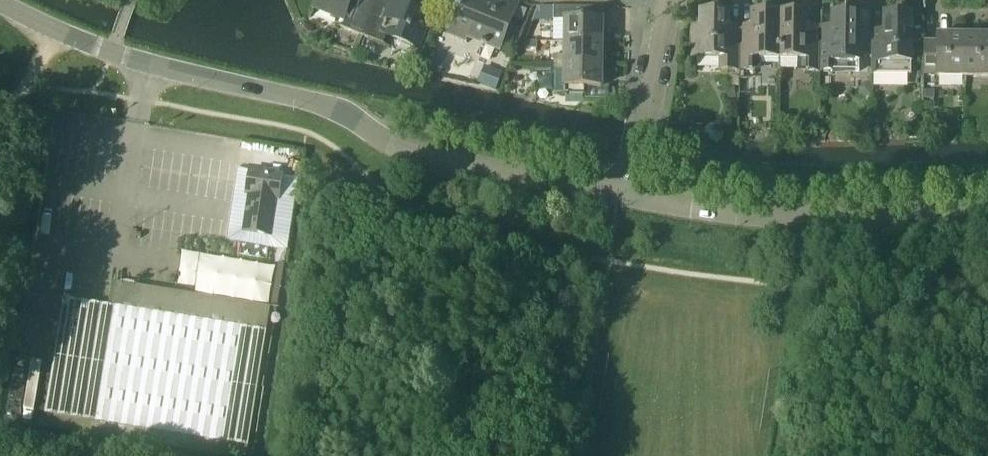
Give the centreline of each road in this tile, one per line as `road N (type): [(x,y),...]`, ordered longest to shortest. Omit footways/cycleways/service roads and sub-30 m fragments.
road 1 (unclassified): [(0,3),(146,65),(325,105),(427,157),(634,197)]
road 2 (unclassified): [(634,197),(811,219),(987,213)]
road 3 (residential): [(634,197),(672,0)]

